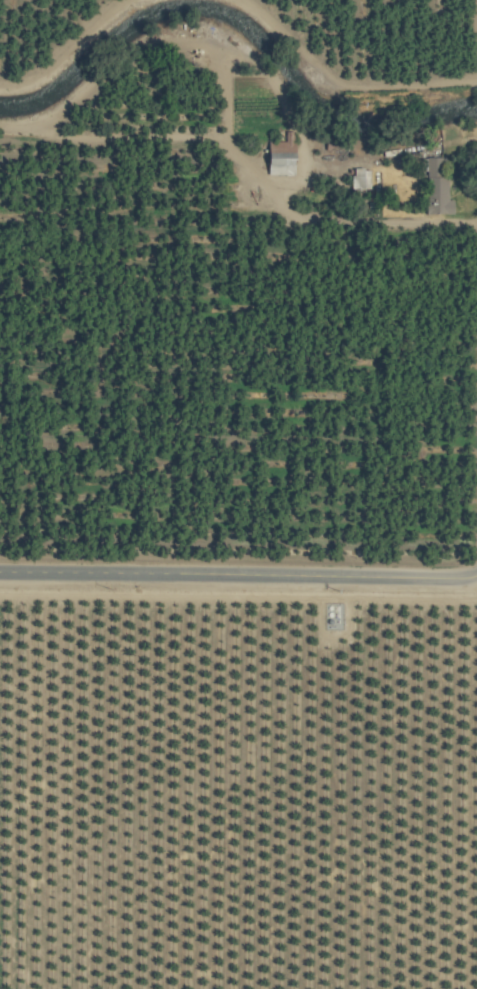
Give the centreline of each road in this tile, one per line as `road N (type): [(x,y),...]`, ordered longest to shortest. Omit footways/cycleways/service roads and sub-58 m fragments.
road 1 (tertiary): [(177,573),(390,577)]
road 2 (tertiary): [(0,572),(177,573)]

